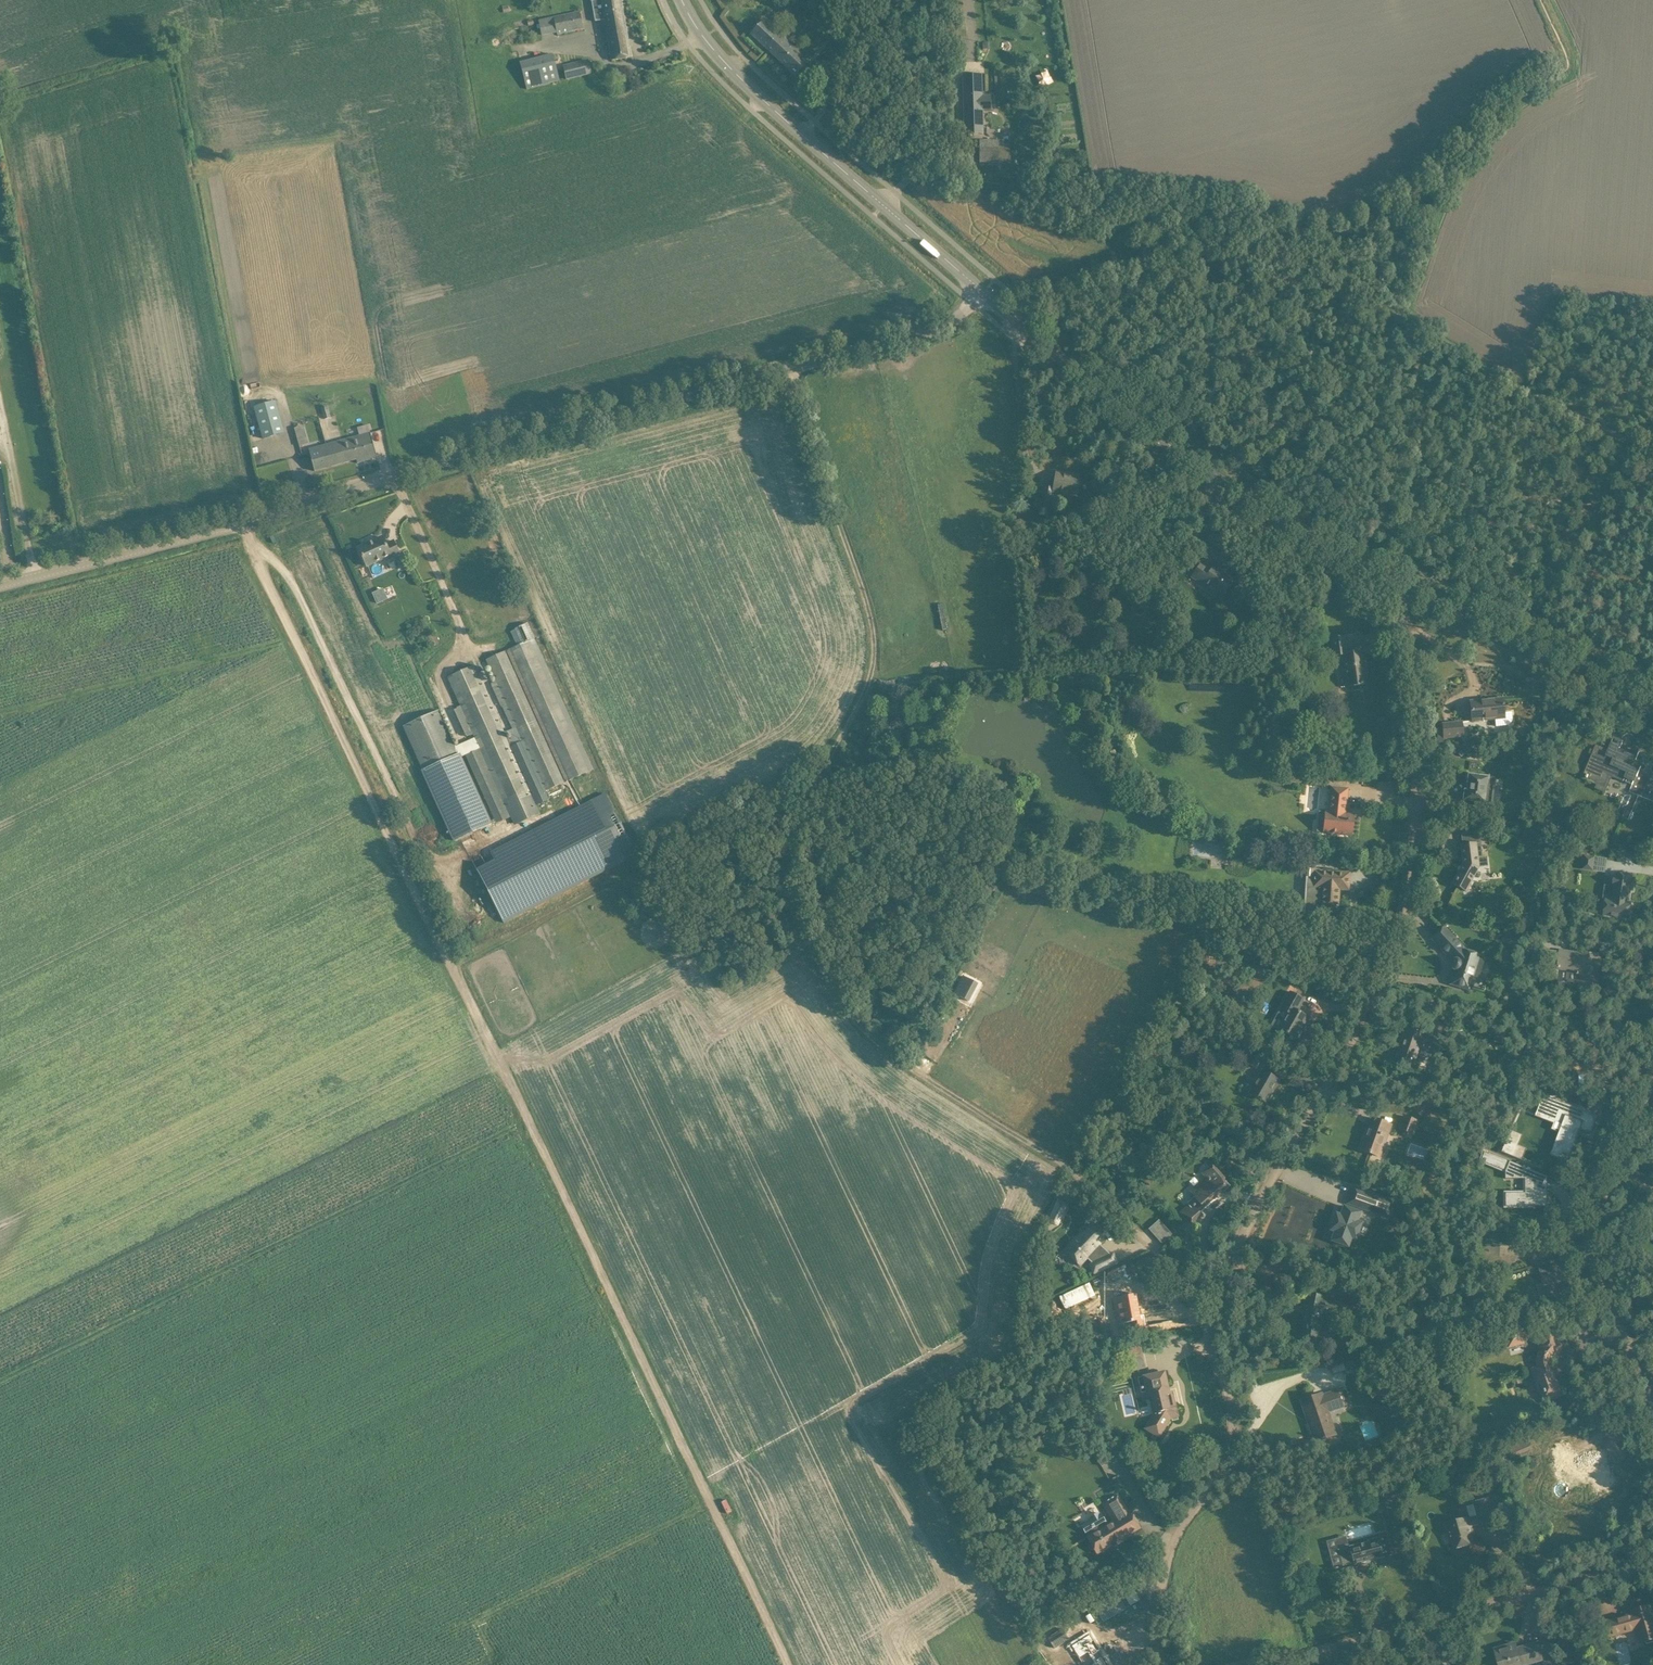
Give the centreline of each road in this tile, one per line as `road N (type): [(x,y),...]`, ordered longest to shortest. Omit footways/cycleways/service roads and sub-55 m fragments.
road 1 (track): [(787,1664),(240,523)]
road 2 (residential): [(1159,1664),(1166,1561),(1228,1435),(1213,1366),(1223,1264),(1407,896),(1414,814),(1405,585)]
road 3 (unclassified): [(0,588),(935,328),(984,291)]
road 4 (track): [(1025,307),(1209,266),(1433,353),(1652,460)]
road 5 (track): [(1214,1319),(1069,1167),(872,1035),(813,964),(787,914),(777,888),(784,846)]
road 6 (secondary): [(1405,585),(1274,515),(1180,451),(984,291)]
road 7 (track): [(784,846),(876,668),(865,595),(794,369)]
road 8 (residential): [(1652,1411),(1583,1226),(1652,1085)]
road 9 (secondary): [(886,208),(711,49),(682,0)]
road 10 (secondary): [(1652,686),(1405,585)]
road 11 (residential): [(1436,1615),(1652,1560)]
road 12 (residential): [(1262,1664),(1436,1615)]
road 13 (secondary): [(984,291),(886,208)]

